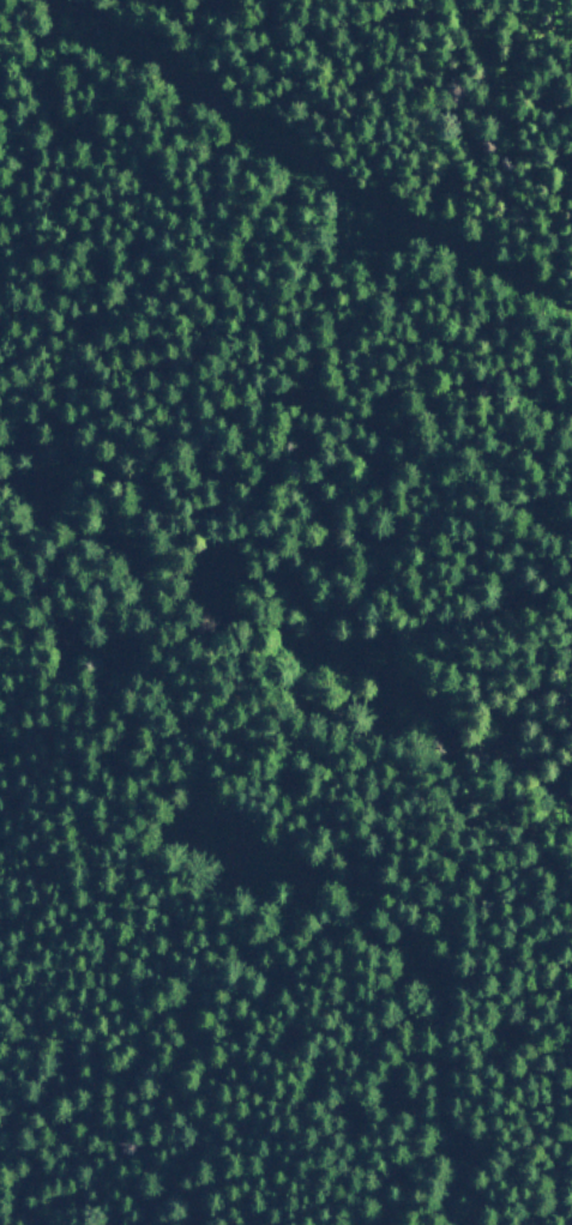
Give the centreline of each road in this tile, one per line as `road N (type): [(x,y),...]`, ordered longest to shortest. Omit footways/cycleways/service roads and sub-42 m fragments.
road 1 (track): [(571,302),(247,125),(70,0)]

